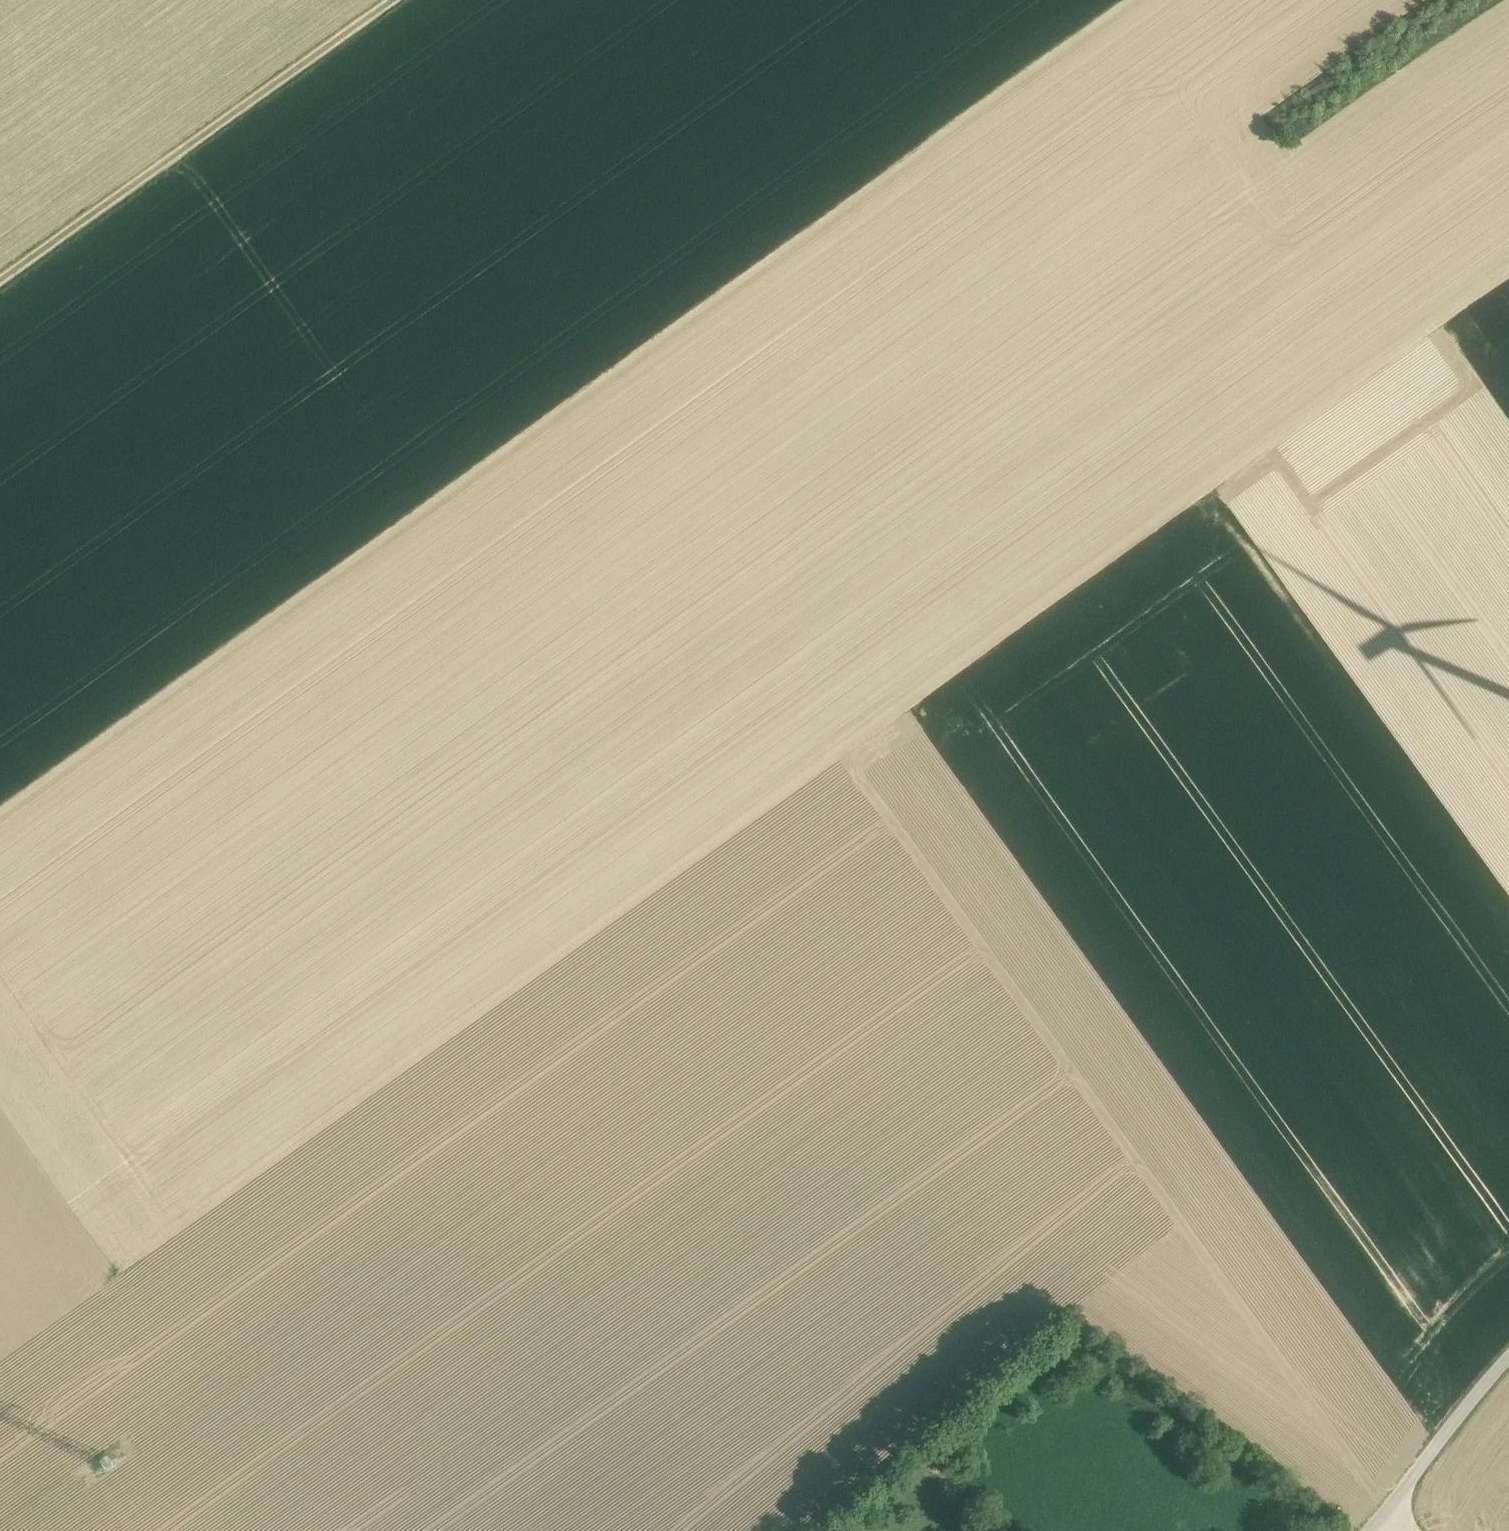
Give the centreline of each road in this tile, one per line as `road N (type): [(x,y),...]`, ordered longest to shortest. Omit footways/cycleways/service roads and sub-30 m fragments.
road 1 (track): [(389,0),(0,280)]
road 2 (unclassified): [(1388,1515),(1425,1457),(1508,1364)]

